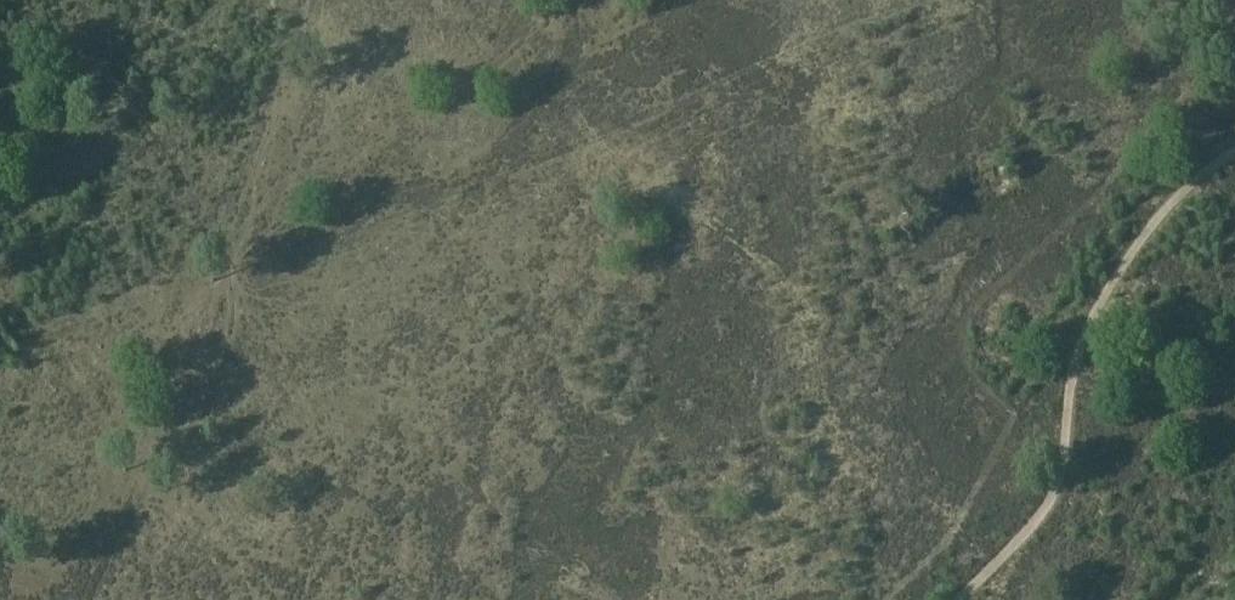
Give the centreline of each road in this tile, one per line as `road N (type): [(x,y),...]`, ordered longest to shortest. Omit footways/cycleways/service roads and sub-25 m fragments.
road 1 (track): [(960,599),(1039,516),(1061,473),(1069,382),(1135,243),(1203,172),(1234,155)]

